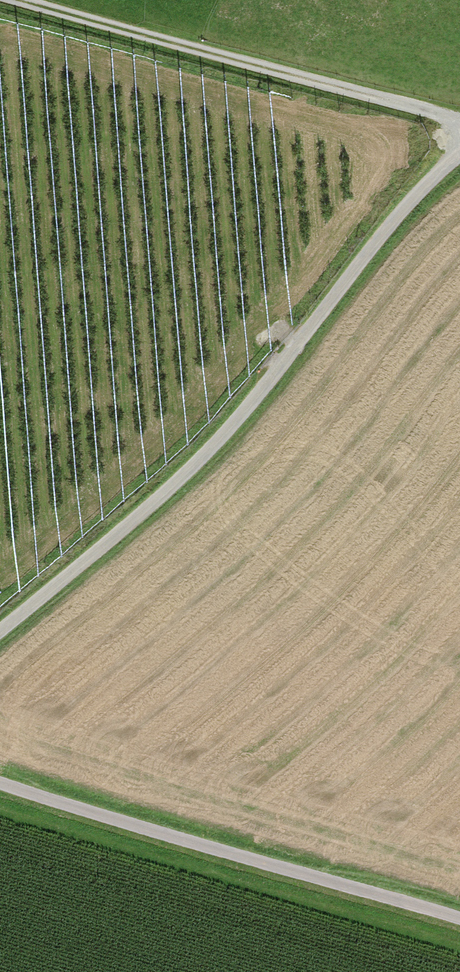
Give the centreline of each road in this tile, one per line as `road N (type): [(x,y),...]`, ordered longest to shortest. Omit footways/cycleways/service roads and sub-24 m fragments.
road 1 (unclassified): [(459,147),(223,438),(0,635)]
road 2 (track): [(459,921),(0,783)]
road 3 (track): [(15,0),(448,117),(459,129)]

